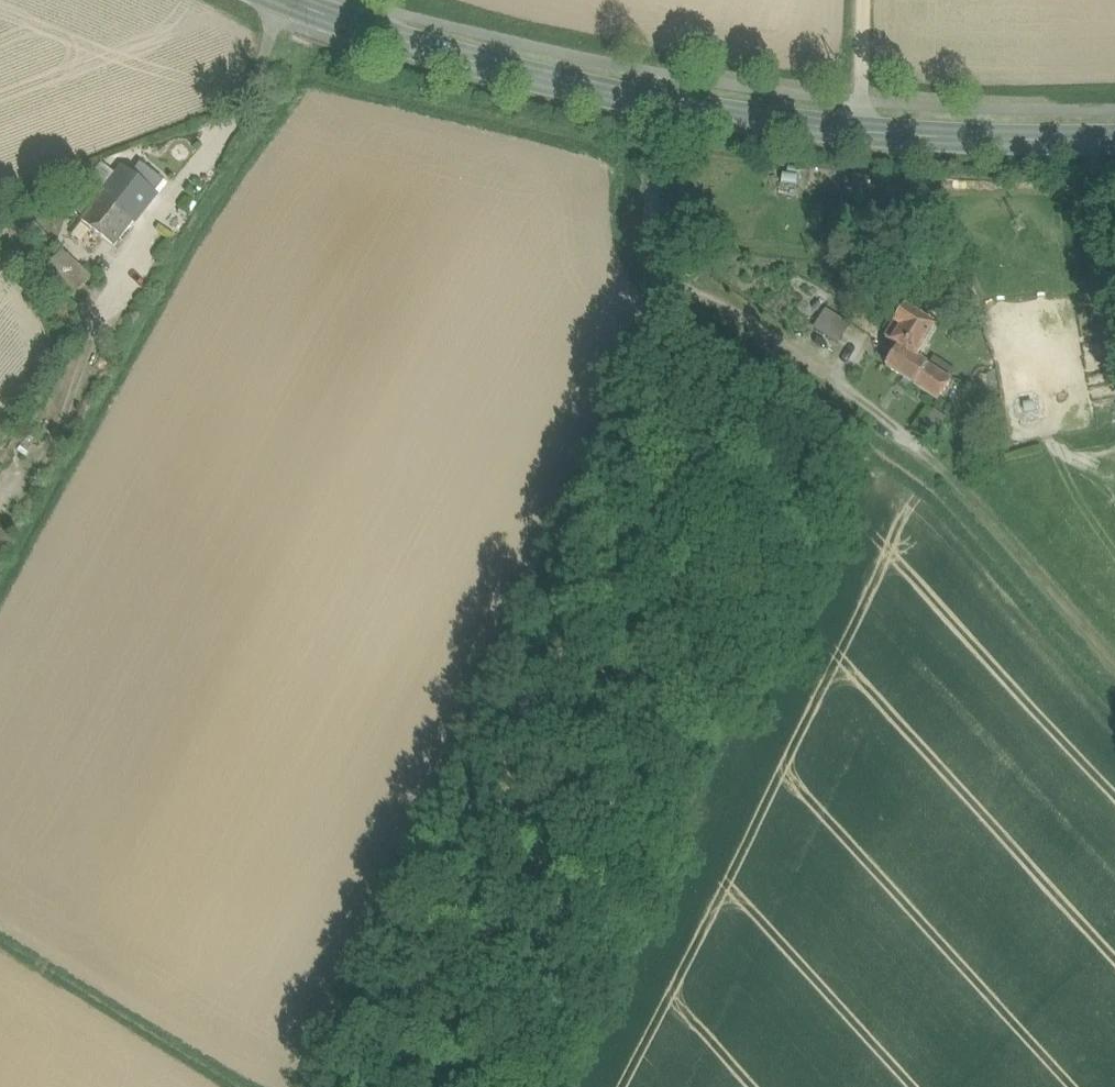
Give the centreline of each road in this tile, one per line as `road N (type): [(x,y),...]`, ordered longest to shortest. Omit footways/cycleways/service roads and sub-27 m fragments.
road 1 (track): [(305,1086),(672,287)]
road 2 (secondary): [(278,0),(347,32),(653,111),(853,137),(1114,147)]
road 3 (track): [(653,111),(641,225),(672,287),(734,317),(925,452),(1114,661)]
road 4 (track): [(853,137),(856,0)]

